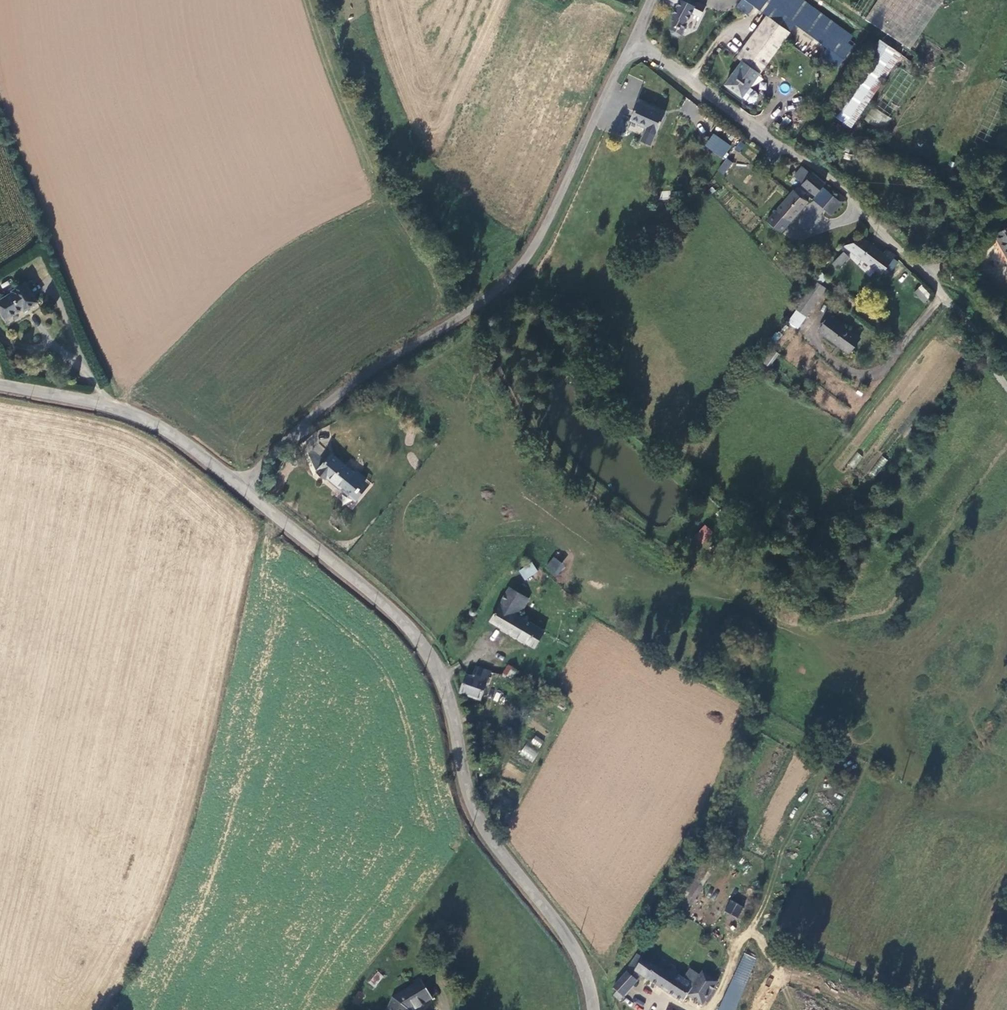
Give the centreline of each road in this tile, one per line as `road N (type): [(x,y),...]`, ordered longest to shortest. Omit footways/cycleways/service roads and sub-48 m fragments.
road 1 (tertiary): [(592,1009),(569,941),(484,830),(467,792),(429,653),(240,486)]
road 2 (residential): [(631,42),(516,270),(480,304),(359,380),(240,486)]
road 3 (residential): [(947,300),(827,174),(631,42)]
road 4 (tertiary): [(240,486),(128,412),(0,384)]

